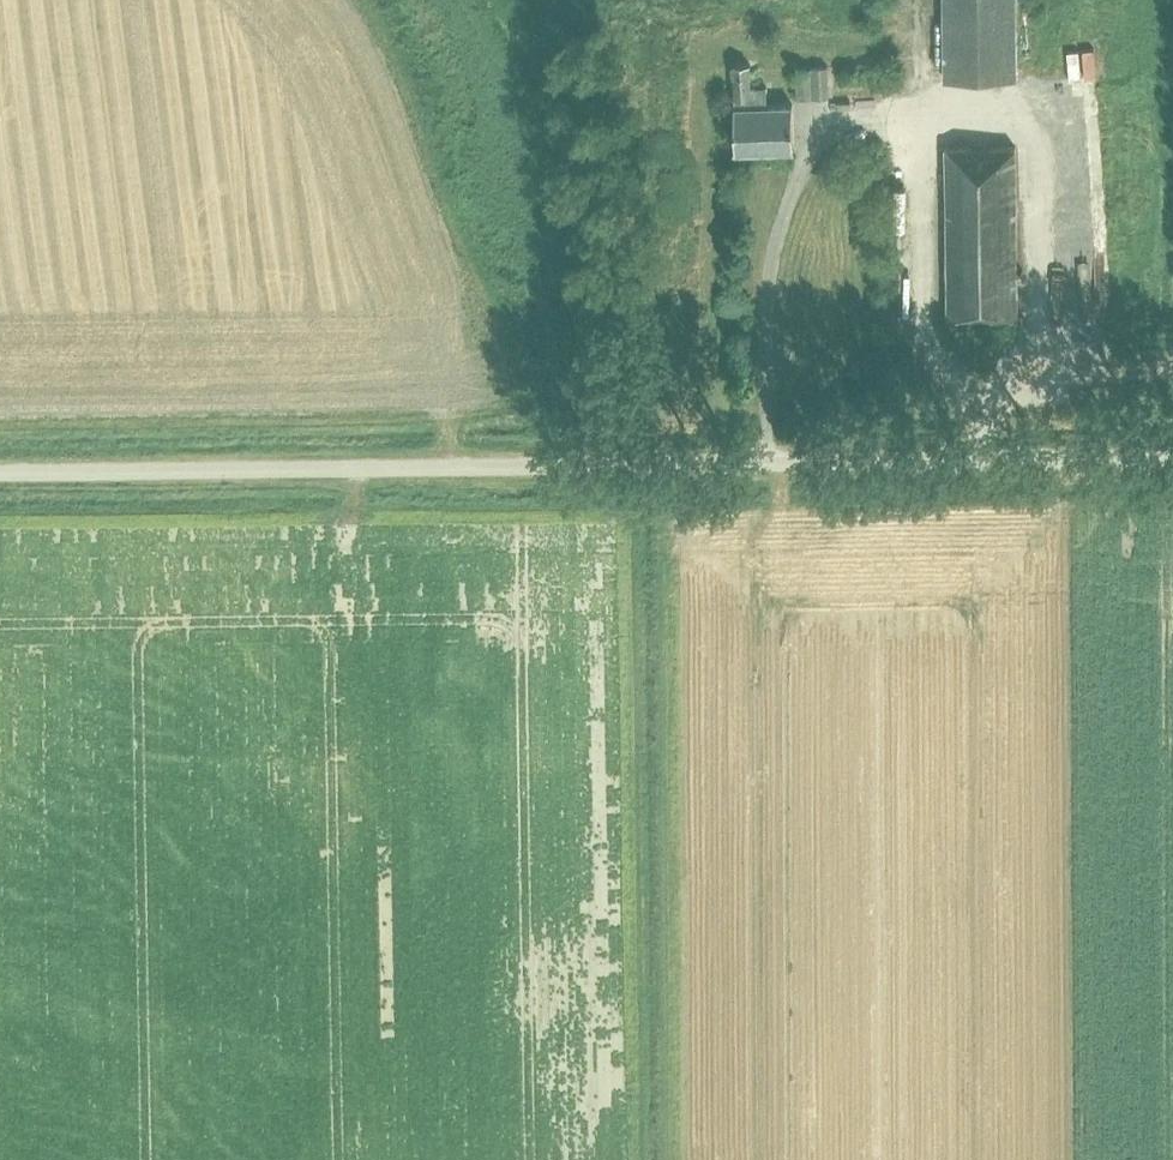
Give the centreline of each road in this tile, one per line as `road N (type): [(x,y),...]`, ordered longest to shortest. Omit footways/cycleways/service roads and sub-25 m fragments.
road 1 (unclassified): [(0,468),(1172,458)]

